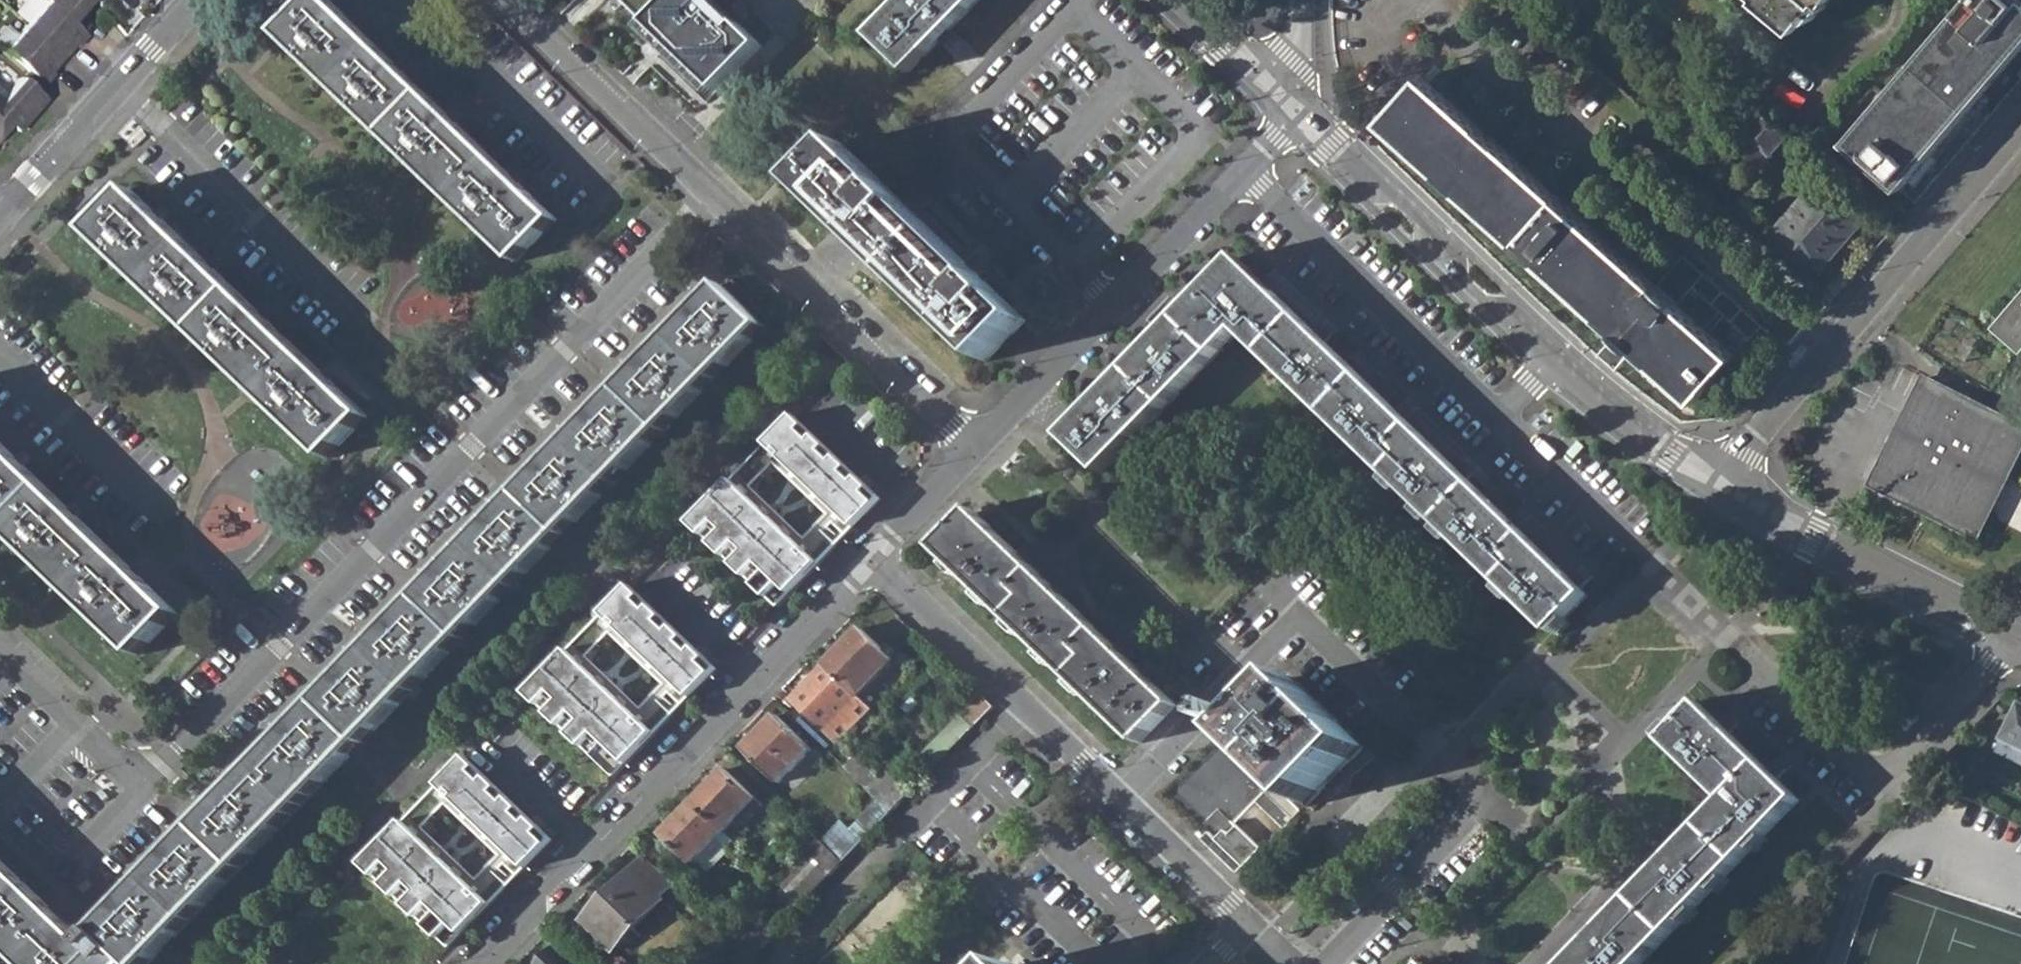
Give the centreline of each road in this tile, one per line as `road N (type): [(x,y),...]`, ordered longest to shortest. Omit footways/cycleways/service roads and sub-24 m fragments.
road 1 (residential): [(148,784),(709,194)]
road 2 (residential): [(1213,963),(1250,924),(868,559)]
road 3 (residential): [(1293,106),(1552,359),(1723,488)]
road 4 (residential): [(482,963),(868,559)]
road 5 (residential): [(1626,537),(1245,170)]
road 6 (residential): [(1723,488),(1757,434),(2020,128)]
road 7 (residential): [(1086,0),(949,144),(1111,306)]
road 8 (residential): [(709,194),(973,446)]
road 9 (residential): [(2013,636),(1906,764),(1883,776),(1855,768),(1772,676)]
road 10 (residential): [(1723,488),(2013,636)]
road 11 (residential): [(120,87),(351,307)]
road 12 (residential): [(506,0),(709,194)]
road 13 (residential): [(0,353),(161,506)]
road 14 (residential): [(148,784),(59,877),(0,820)]
road 15 (residential): [(973,446),(1111,306)]
road 16 (residential): [(1111,306),(1245,170)]
road 17 (residential): [(14,656),(148,784)]
road 18 (residential): [(0,223),(120,87)]
road 19 (residential): [(1293,106),(1179,0)]
road 20 (residential): [(868,559),(973,446)]

